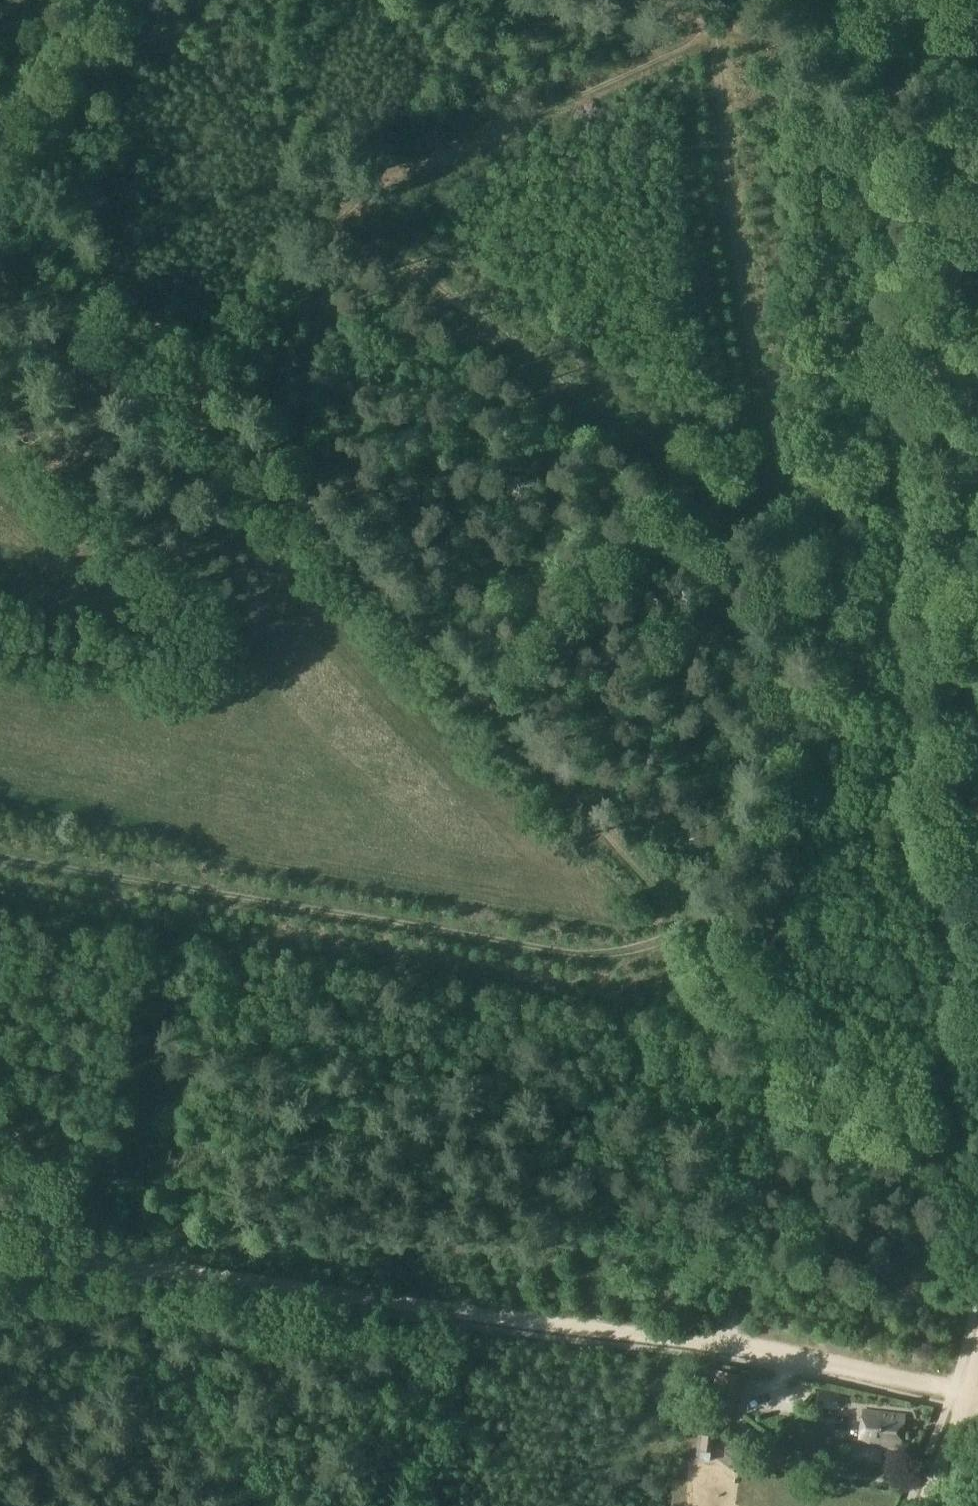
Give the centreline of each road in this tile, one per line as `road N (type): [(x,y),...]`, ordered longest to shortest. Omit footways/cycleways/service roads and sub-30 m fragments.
road 1 (track): [(718,44),(373,194),(353,204),(345,223),(353,528),(690,932)]
road 2 (track): [(116,1266),(733,1341),(977,1389)]
road 3 (track): [(690,932),(614,954),(570,953),(0,861)]
road 4 (track): [(977,551),(929,0)]
road 5 (track): [(353,204),(770,512)]
road 6 (track): [(770,512),(718,44)]
road 7 (track): [(690,932),(721,900),(773,816),(783,762),(770,512)]
road 8 (track): [(690,932),(763,1008),(778,1060),(733,1341)]
road 9 (track): [(273,1505),(116,1266)]
road 10 (track): [(716,24),(937,113)]
road 11 (track): [(116,1266),(93,1241),(32,1214),(0,1188)]

